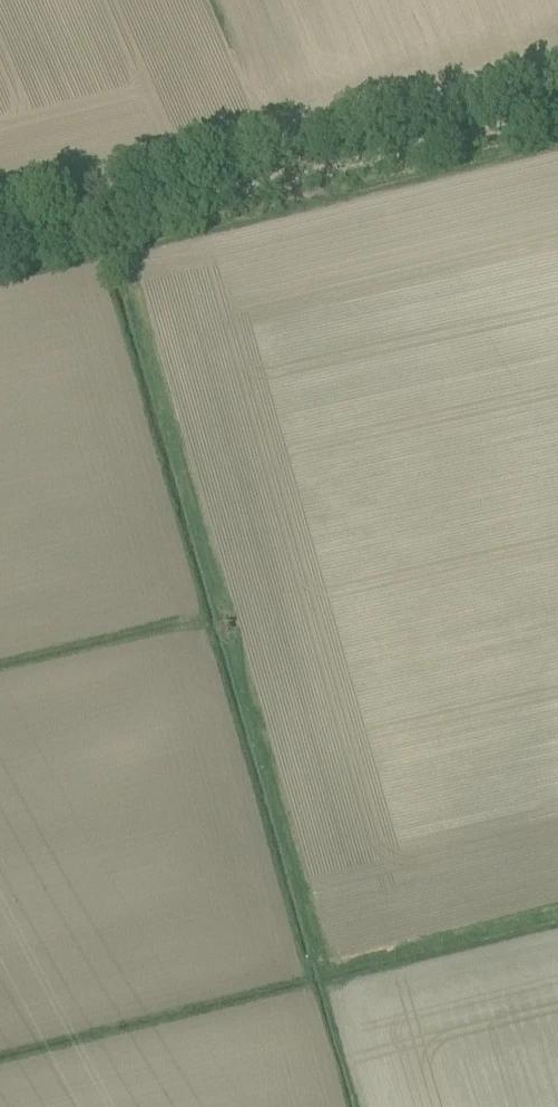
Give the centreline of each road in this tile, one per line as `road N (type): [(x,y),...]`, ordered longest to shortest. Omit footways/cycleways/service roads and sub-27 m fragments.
road 1 (track): [(0,244),(557,104)]

